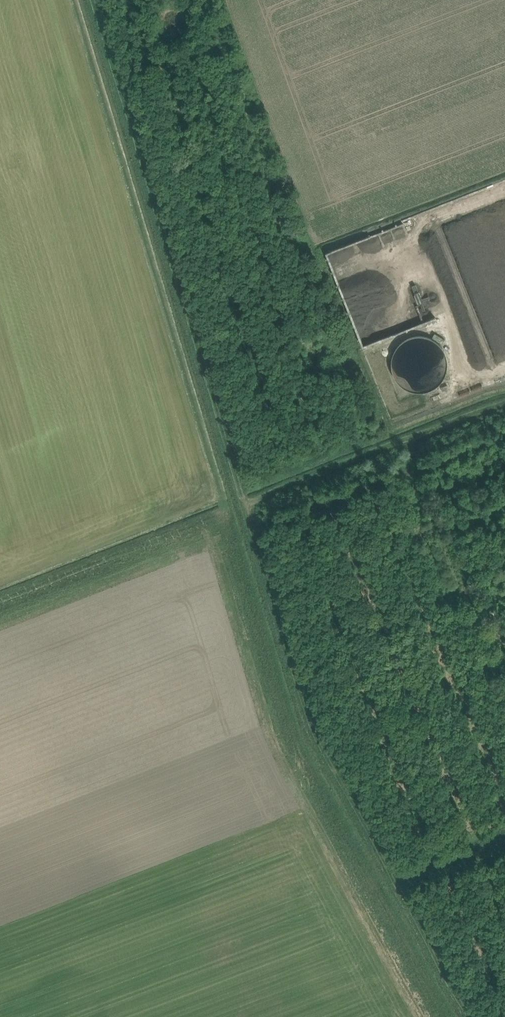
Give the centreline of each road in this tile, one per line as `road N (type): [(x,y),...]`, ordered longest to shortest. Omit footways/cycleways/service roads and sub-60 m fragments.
road 1 (track): [(238,492),(91,0)]
road 2 (track): [(238,492),(309,729),(392,880)]
road 3 (track): [(504,388),(238,492)]
road 4 (track): [(392,880),(469,1016)]

